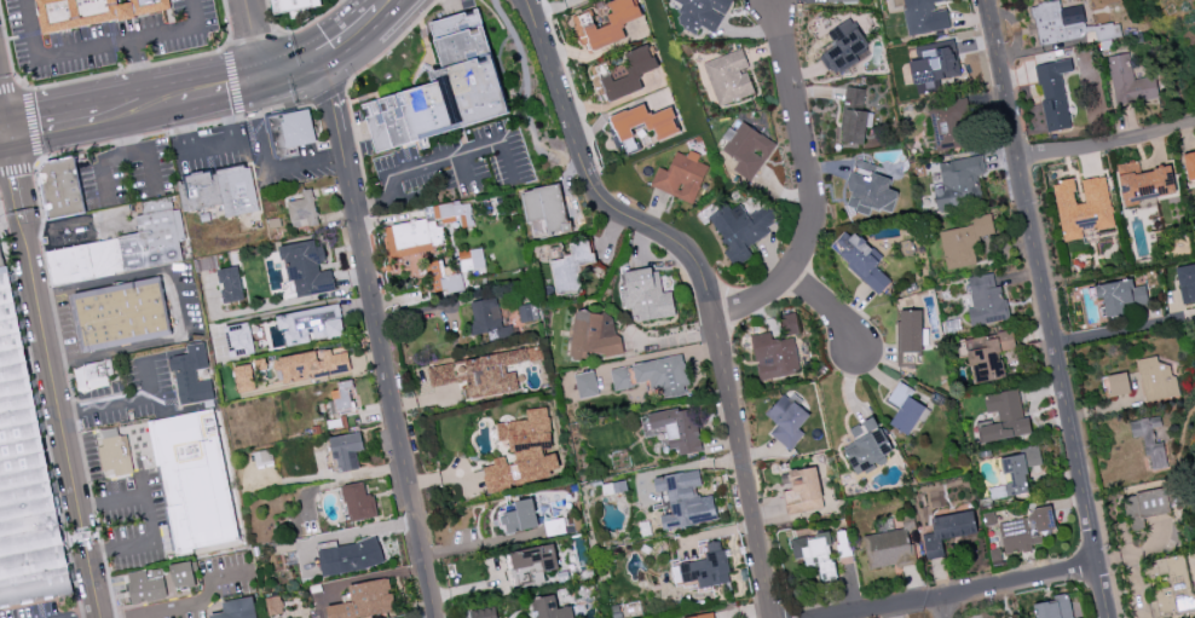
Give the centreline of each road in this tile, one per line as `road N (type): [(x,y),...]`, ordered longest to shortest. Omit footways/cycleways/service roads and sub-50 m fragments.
road 1 (residential): [(528,0),(591,183),(613,207),(685,247),(700,270),(774,617)]
road 2 (tertiary): [(985,0),(1108,617)]
road 3 (residential): [(322,56),(436,617)]
road 4 (tertiary): [(7,132),(103,617)]
road 5 (residential): [(714,312),(761,299),(810,237),(812,174),(775,0)]
road 6 (residential): [(816,617),(1097,561)]
road 7 (residential): [(1015,154),(1084,149),(1194,119)]
road 8 (primary): [(266,82),(322,56),(380,10)]

